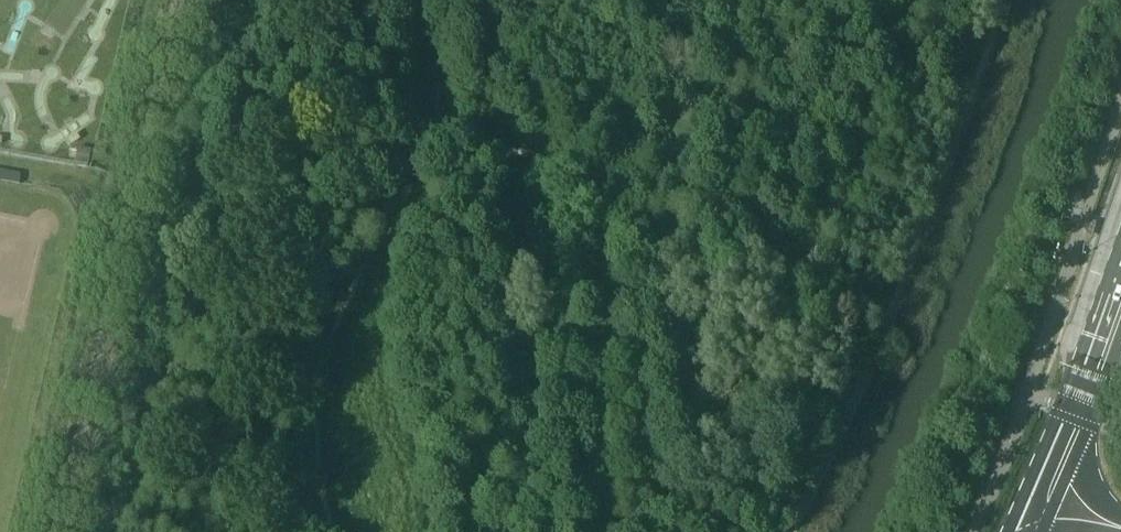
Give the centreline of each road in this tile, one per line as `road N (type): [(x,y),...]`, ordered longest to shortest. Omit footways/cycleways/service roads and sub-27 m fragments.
road 1 (secondary): [(1120,289),(1044,491)]

